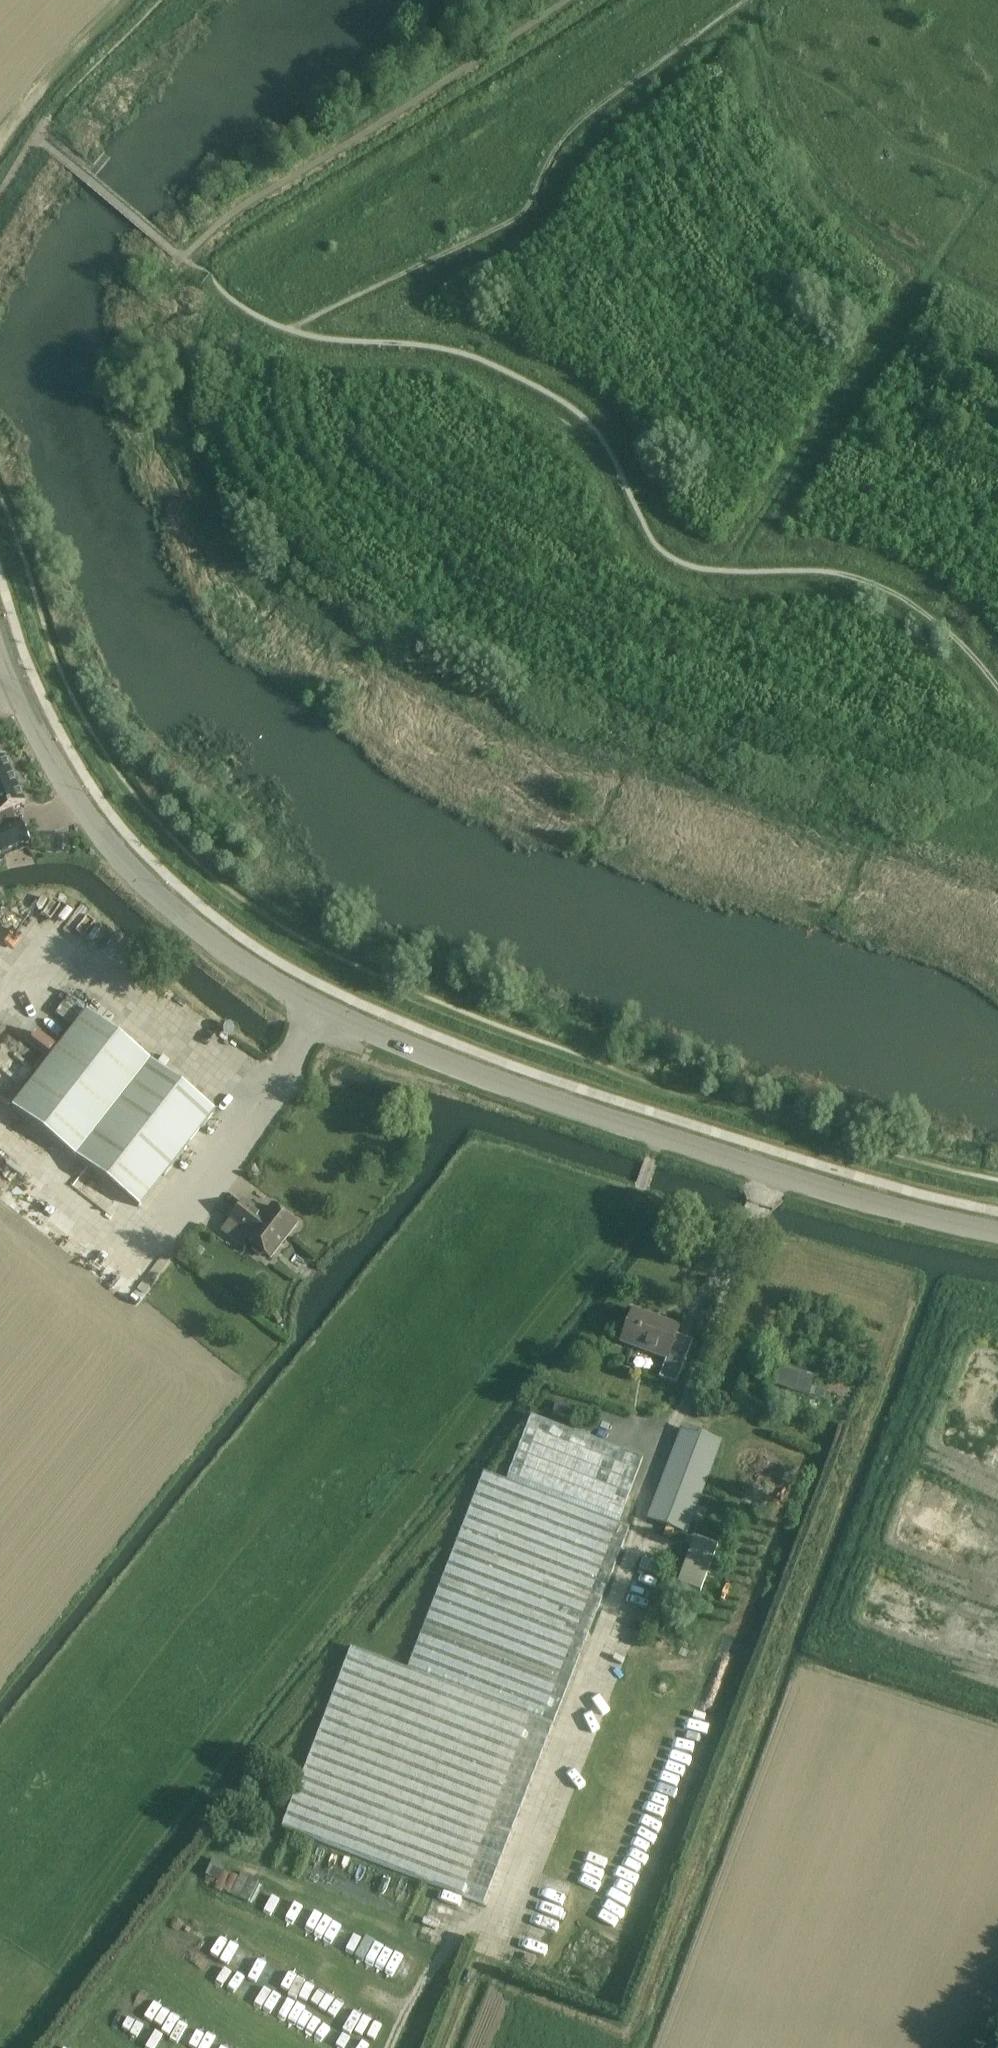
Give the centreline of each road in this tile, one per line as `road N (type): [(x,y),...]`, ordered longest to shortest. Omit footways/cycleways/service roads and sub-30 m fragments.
road 1 (secondary): [(997,1233),(812,1185),(530,1093),(280,987),(157,897),(104,840),(41,741),(0,646)]
road 2 (track): [(142,0),(37,106),(0,162)]

